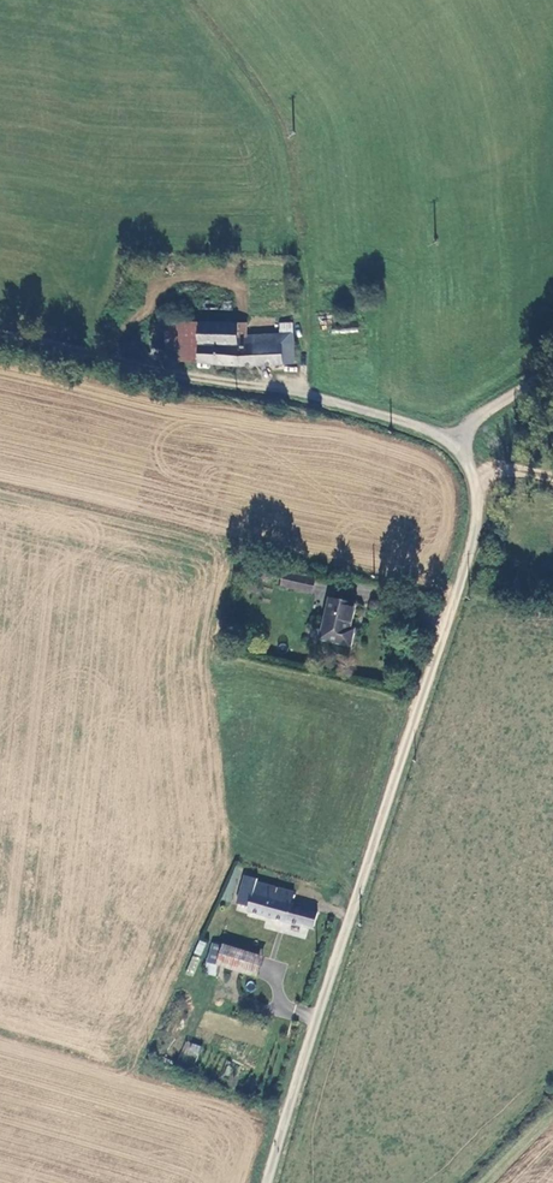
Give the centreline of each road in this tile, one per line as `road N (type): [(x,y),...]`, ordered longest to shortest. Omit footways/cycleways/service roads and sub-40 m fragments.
road 1 (unclassified): [(265,1182),(473,535),(473,473),(459,446)]
road 2 (track): [(0,335),(332,397),(459,446)]
road 3 (track): [(552,377),(487,408),(459,446)]

